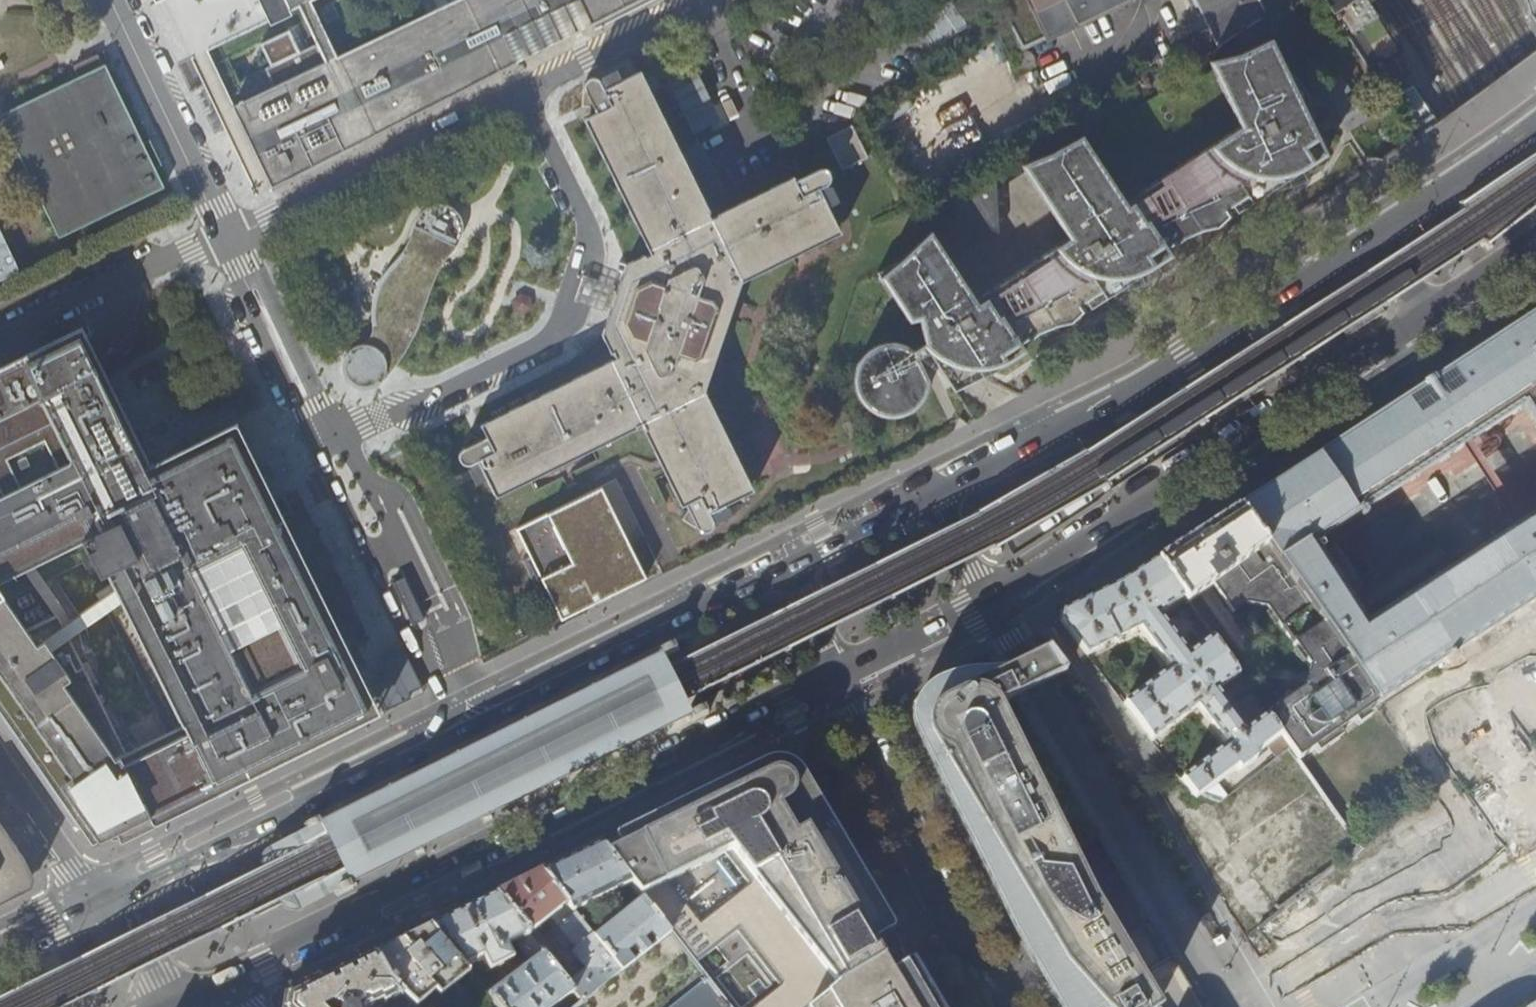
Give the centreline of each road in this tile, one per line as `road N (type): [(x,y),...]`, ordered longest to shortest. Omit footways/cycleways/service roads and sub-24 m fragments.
road 1 (primary): [(787,557),(120,889)]
road 2 (primary): [(226,980),(831,677)]
road 3 (primary): [(1379,233),(1112,404),(927,486)]
road 4 (primary): [(992,601),(1428,320)]
road 5 (residential): [(831,677),(995,1006)]
road 6 (primary): [(1535,122),(1379,233)]
road 7 (primary): [(831,677),(992,601)]
road 8 (residential): [(88,904),(0,771)]
road 9 (primary): [(927,486),(787,557)]
road 10 (unclassified): [(992,601),(927,486)]
road 11 (primary): [(1428,320),(1535,244)]
road 12 (unclassified): [(787,557),(832,649),(831,677)]
road 13 (unclassified): [(120,889),(178,1004)]

